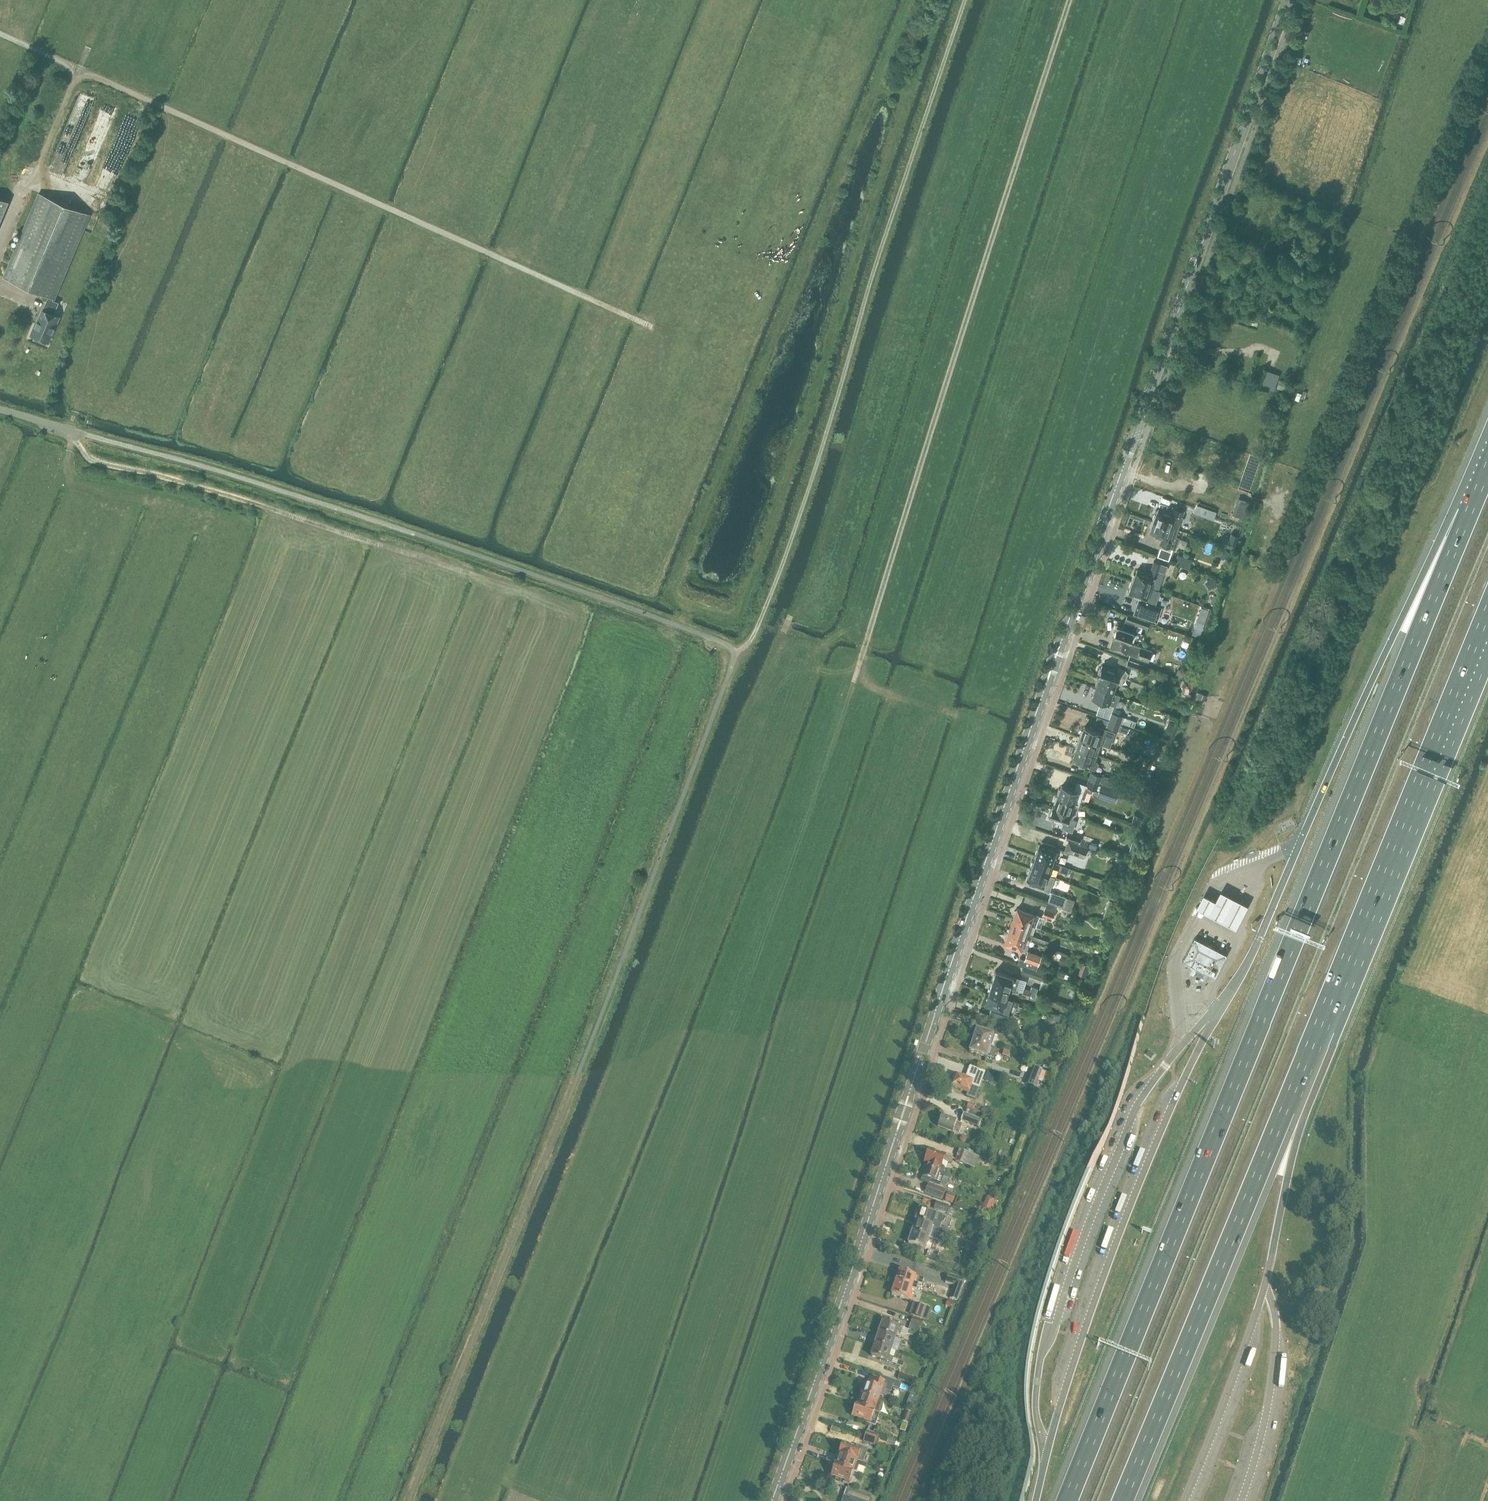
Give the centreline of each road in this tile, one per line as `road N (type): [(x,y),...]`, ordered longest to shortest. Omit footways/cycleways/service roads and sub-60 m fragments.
road 1 (secondary): [(774,1500),(1289,0)]
road 2 (motorway): [(1487,468),(1067,1500)]
road 3 (track): [(1071,0),(853,684)]
road 4 (track): [(0,33),(650,325)]
road 5 (motorway): [(1122,1500),(1344,962)]
road 6 (track): [(467,572),(89,460),(70,429)]
road 7 (motorway): [(1487,468),(1452,512),(1299,846)]
road 8 (motorway): [(1344,962),(1487,615)]
road 9 (motorway): [(1268,1278),(1287,1177),(1337,1034),(1344,962)]
road 10 (track): [(80,69),(27,188)]

